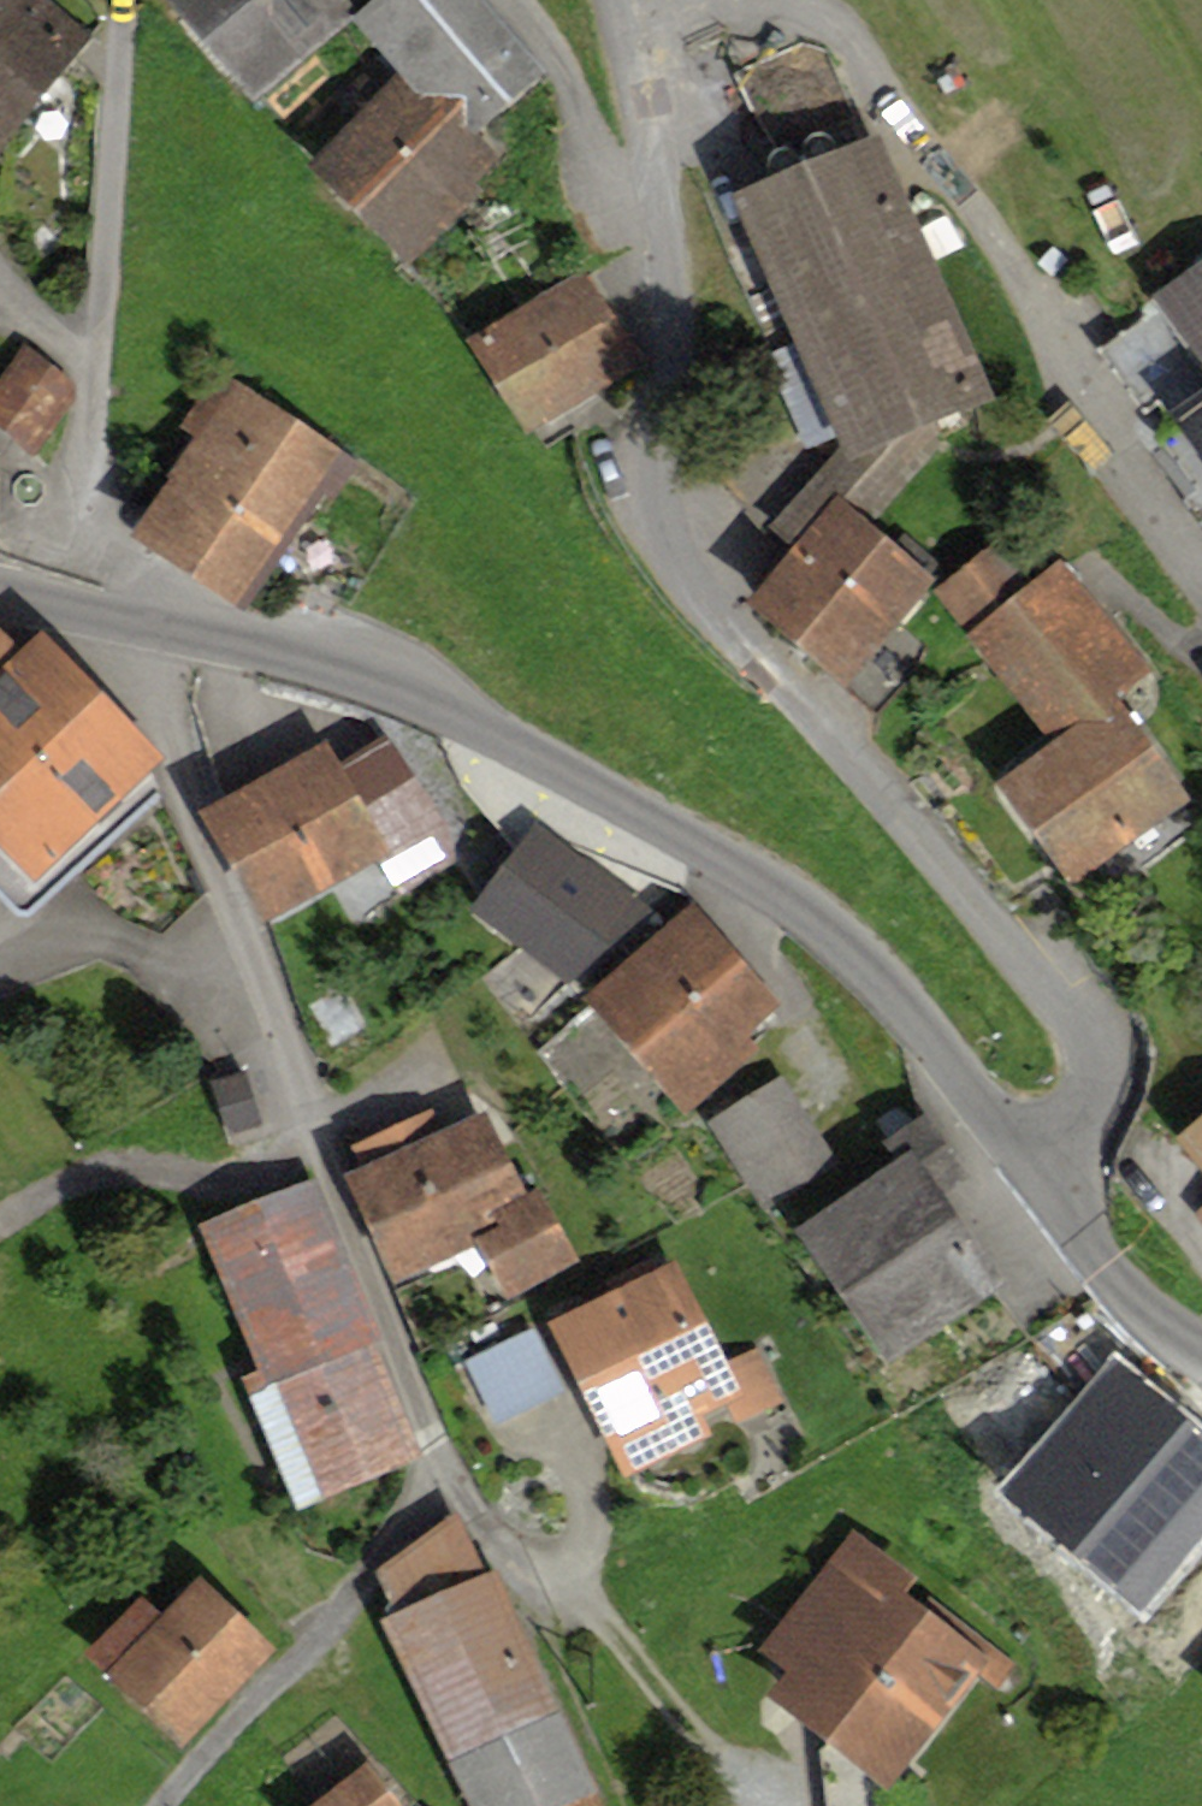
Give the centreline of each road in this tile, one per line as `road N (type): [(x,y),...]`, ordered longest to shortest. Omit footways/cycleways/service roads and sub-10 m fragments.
road 1 (unclassified): [(1036,1164),(1101,1110),(1101,1028),(676,555),(669,323),(611,0)]
road 2 (tertiary): [(0,590),(349,675),(484,729),(740,861),(812,909),(909,1009),(1036,1164)]
road 3 (tertiary): [(1036,1164),(1145,1310),(1201,1348)]

